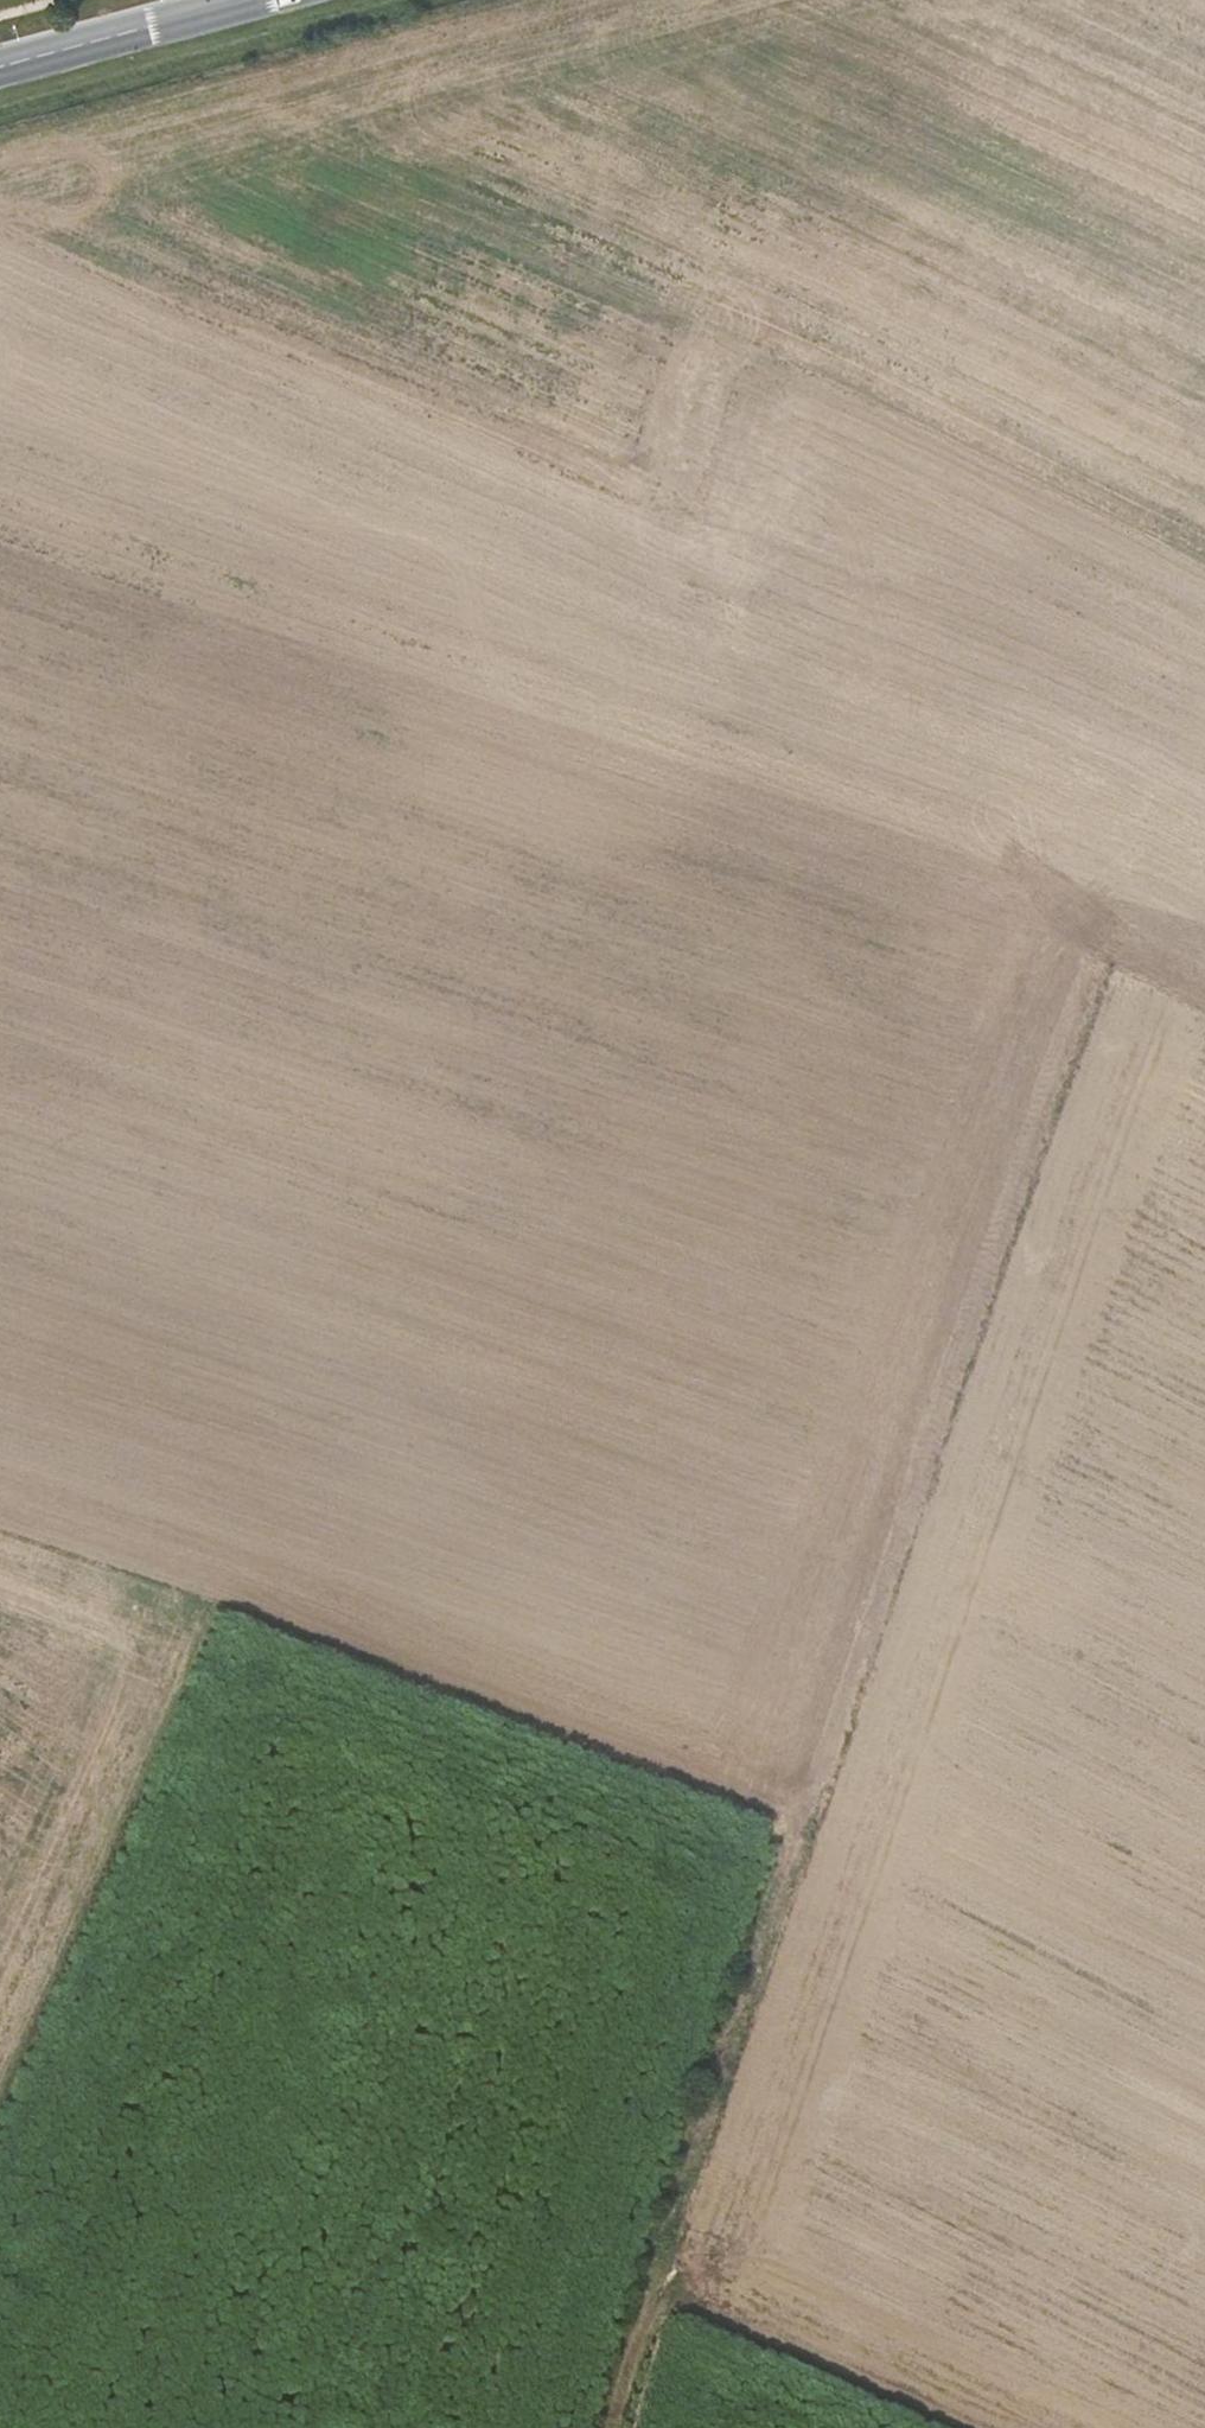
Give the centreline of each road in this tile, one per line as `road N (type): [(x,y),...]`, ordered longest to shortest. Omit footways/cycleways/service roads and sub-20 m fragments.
road 1 (track): [(619,2427),(753,1996)]
road 2 (unclassified): [(240,0),(0,66)]

